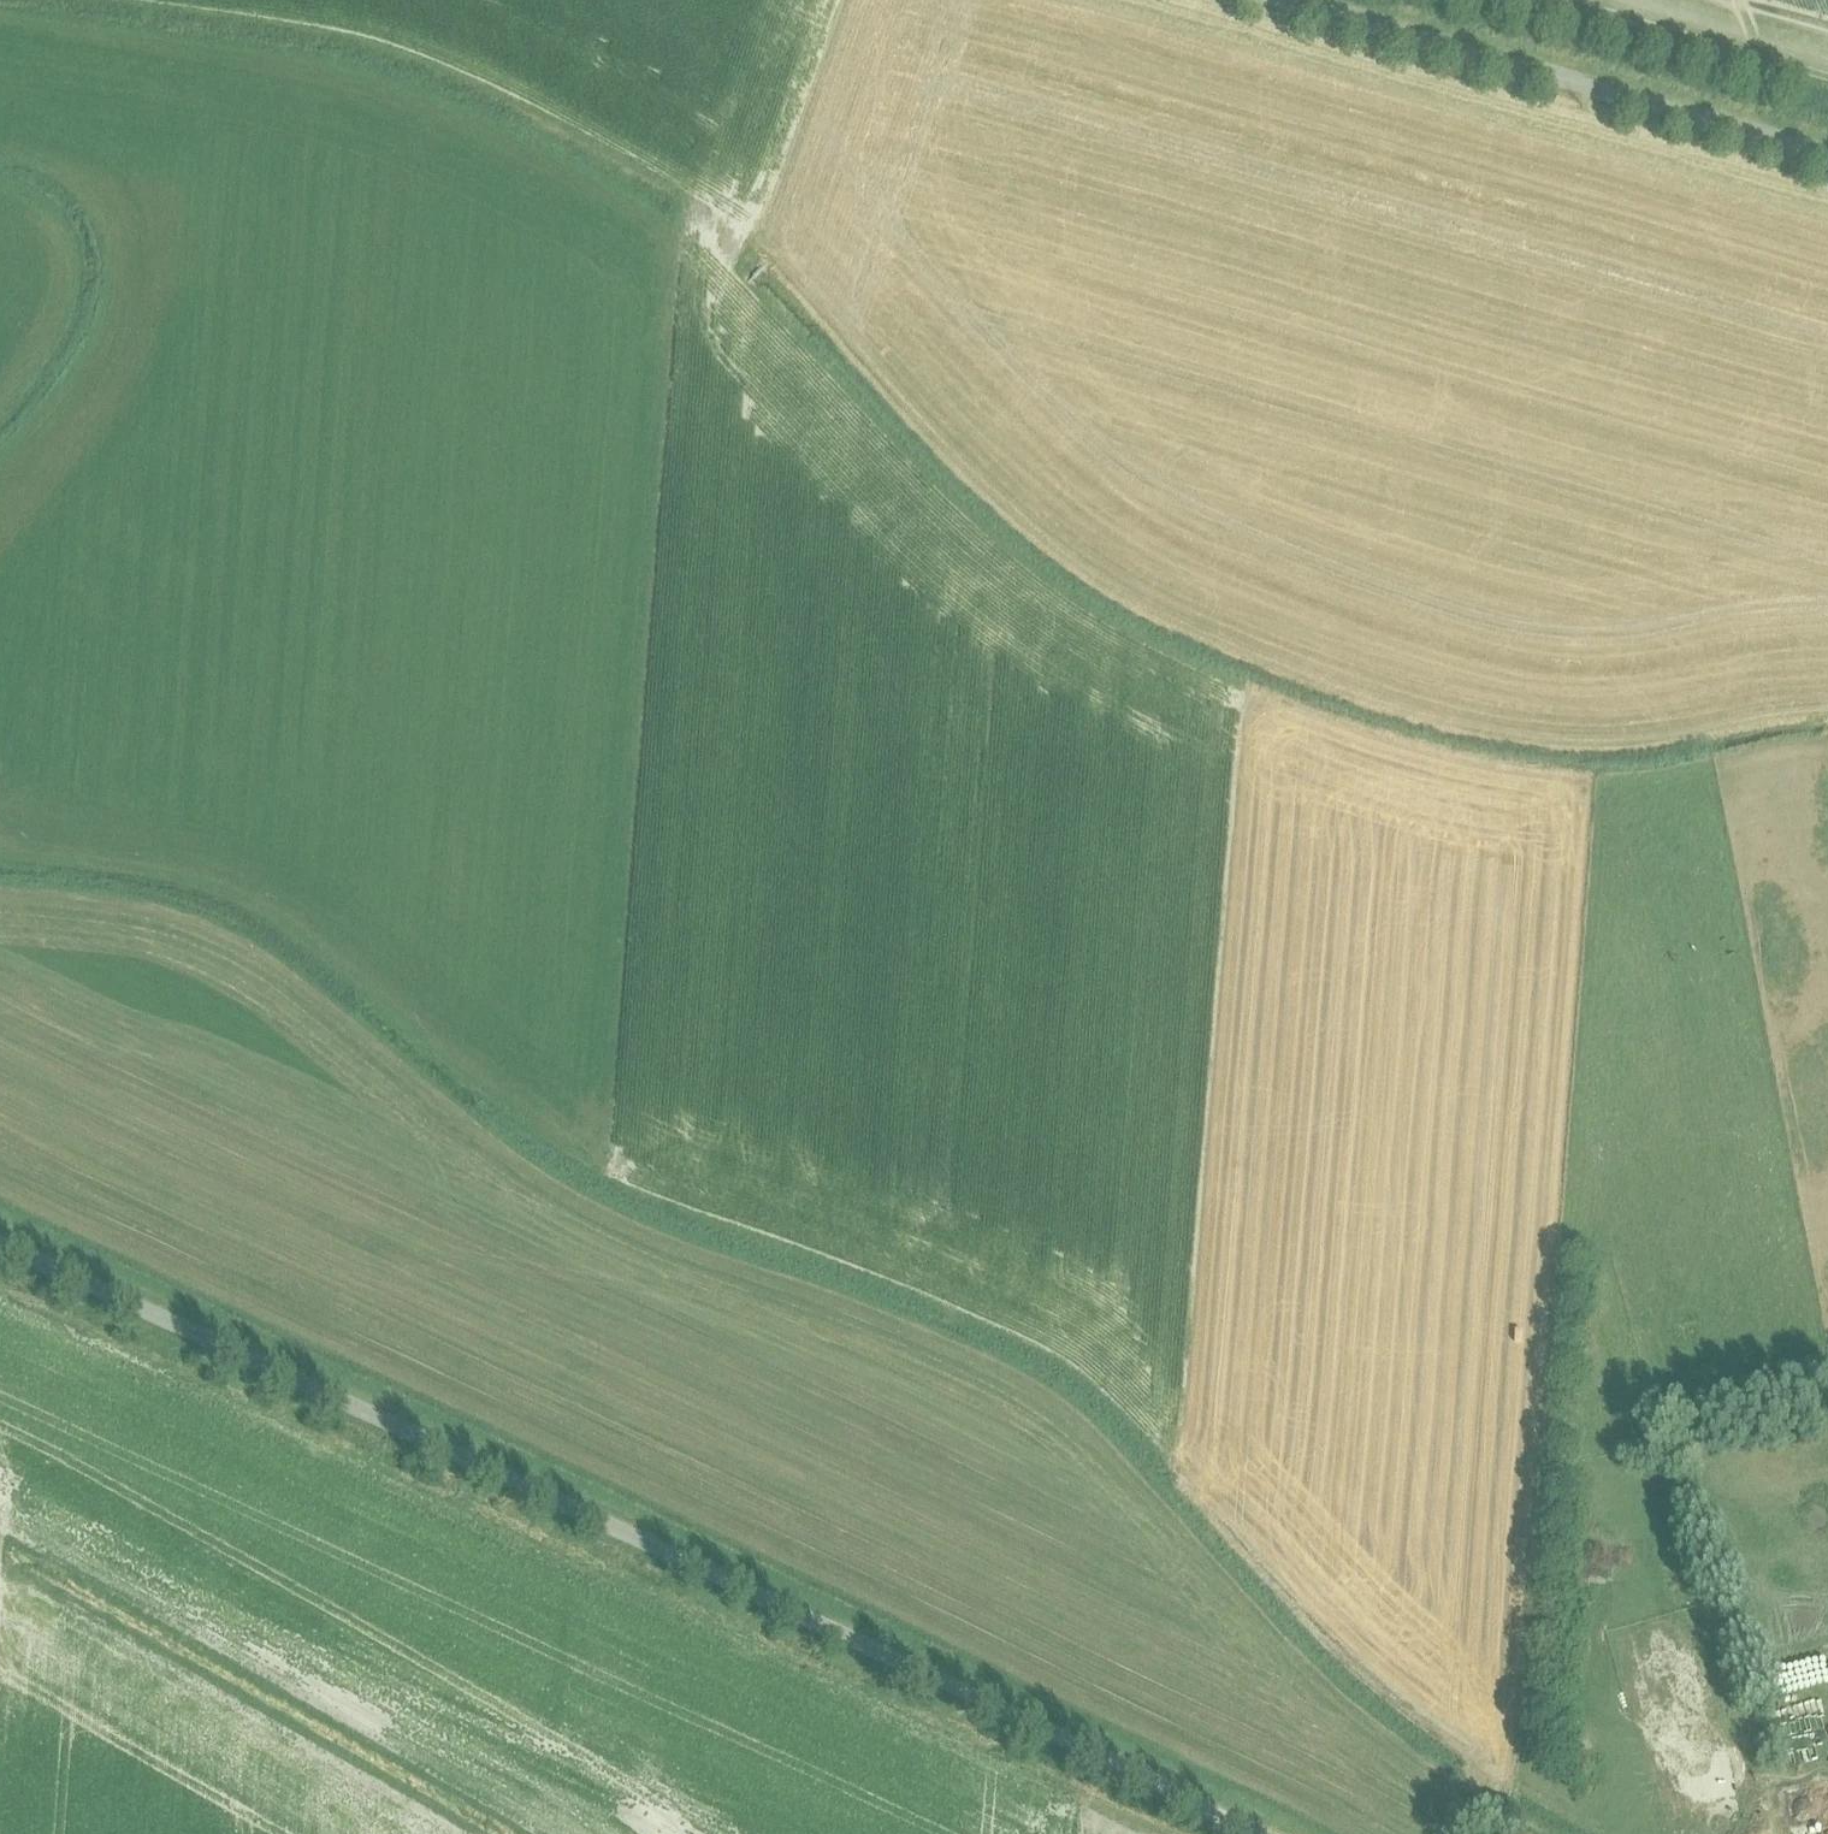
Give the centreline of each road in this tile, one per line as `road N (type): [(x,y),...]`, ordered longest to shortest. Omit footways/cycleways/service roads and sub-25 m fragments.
road 1 (unclassified): [(1247,1833),(769,1598),(0,1245)]
road 2 (unclassified): [(1283,0),(1827,158)]

